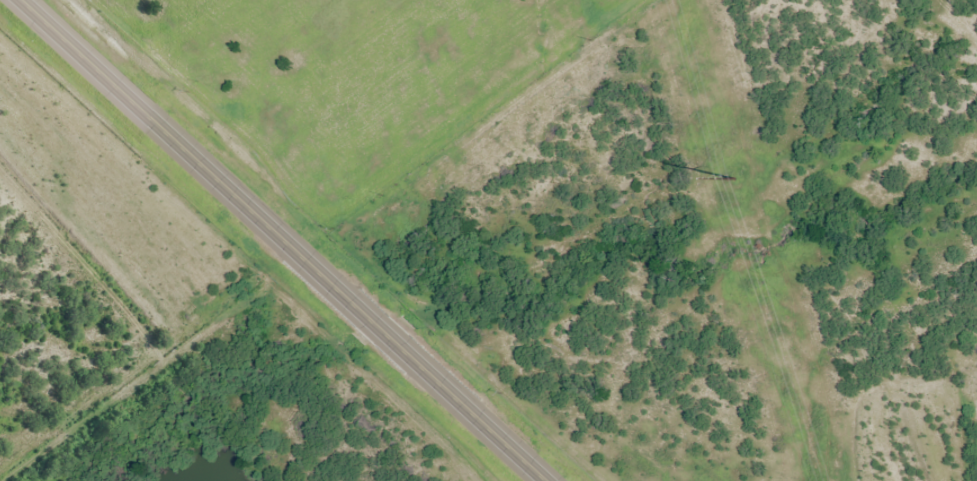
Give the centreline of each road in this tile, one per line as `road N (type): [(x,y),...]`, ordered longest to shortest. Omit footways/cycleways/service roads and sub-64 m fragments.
road 1 (trunk): [(553,480),(32,0)]
road 2 (residential): [(204,0),(392,167),(450,148),(665,0)]

